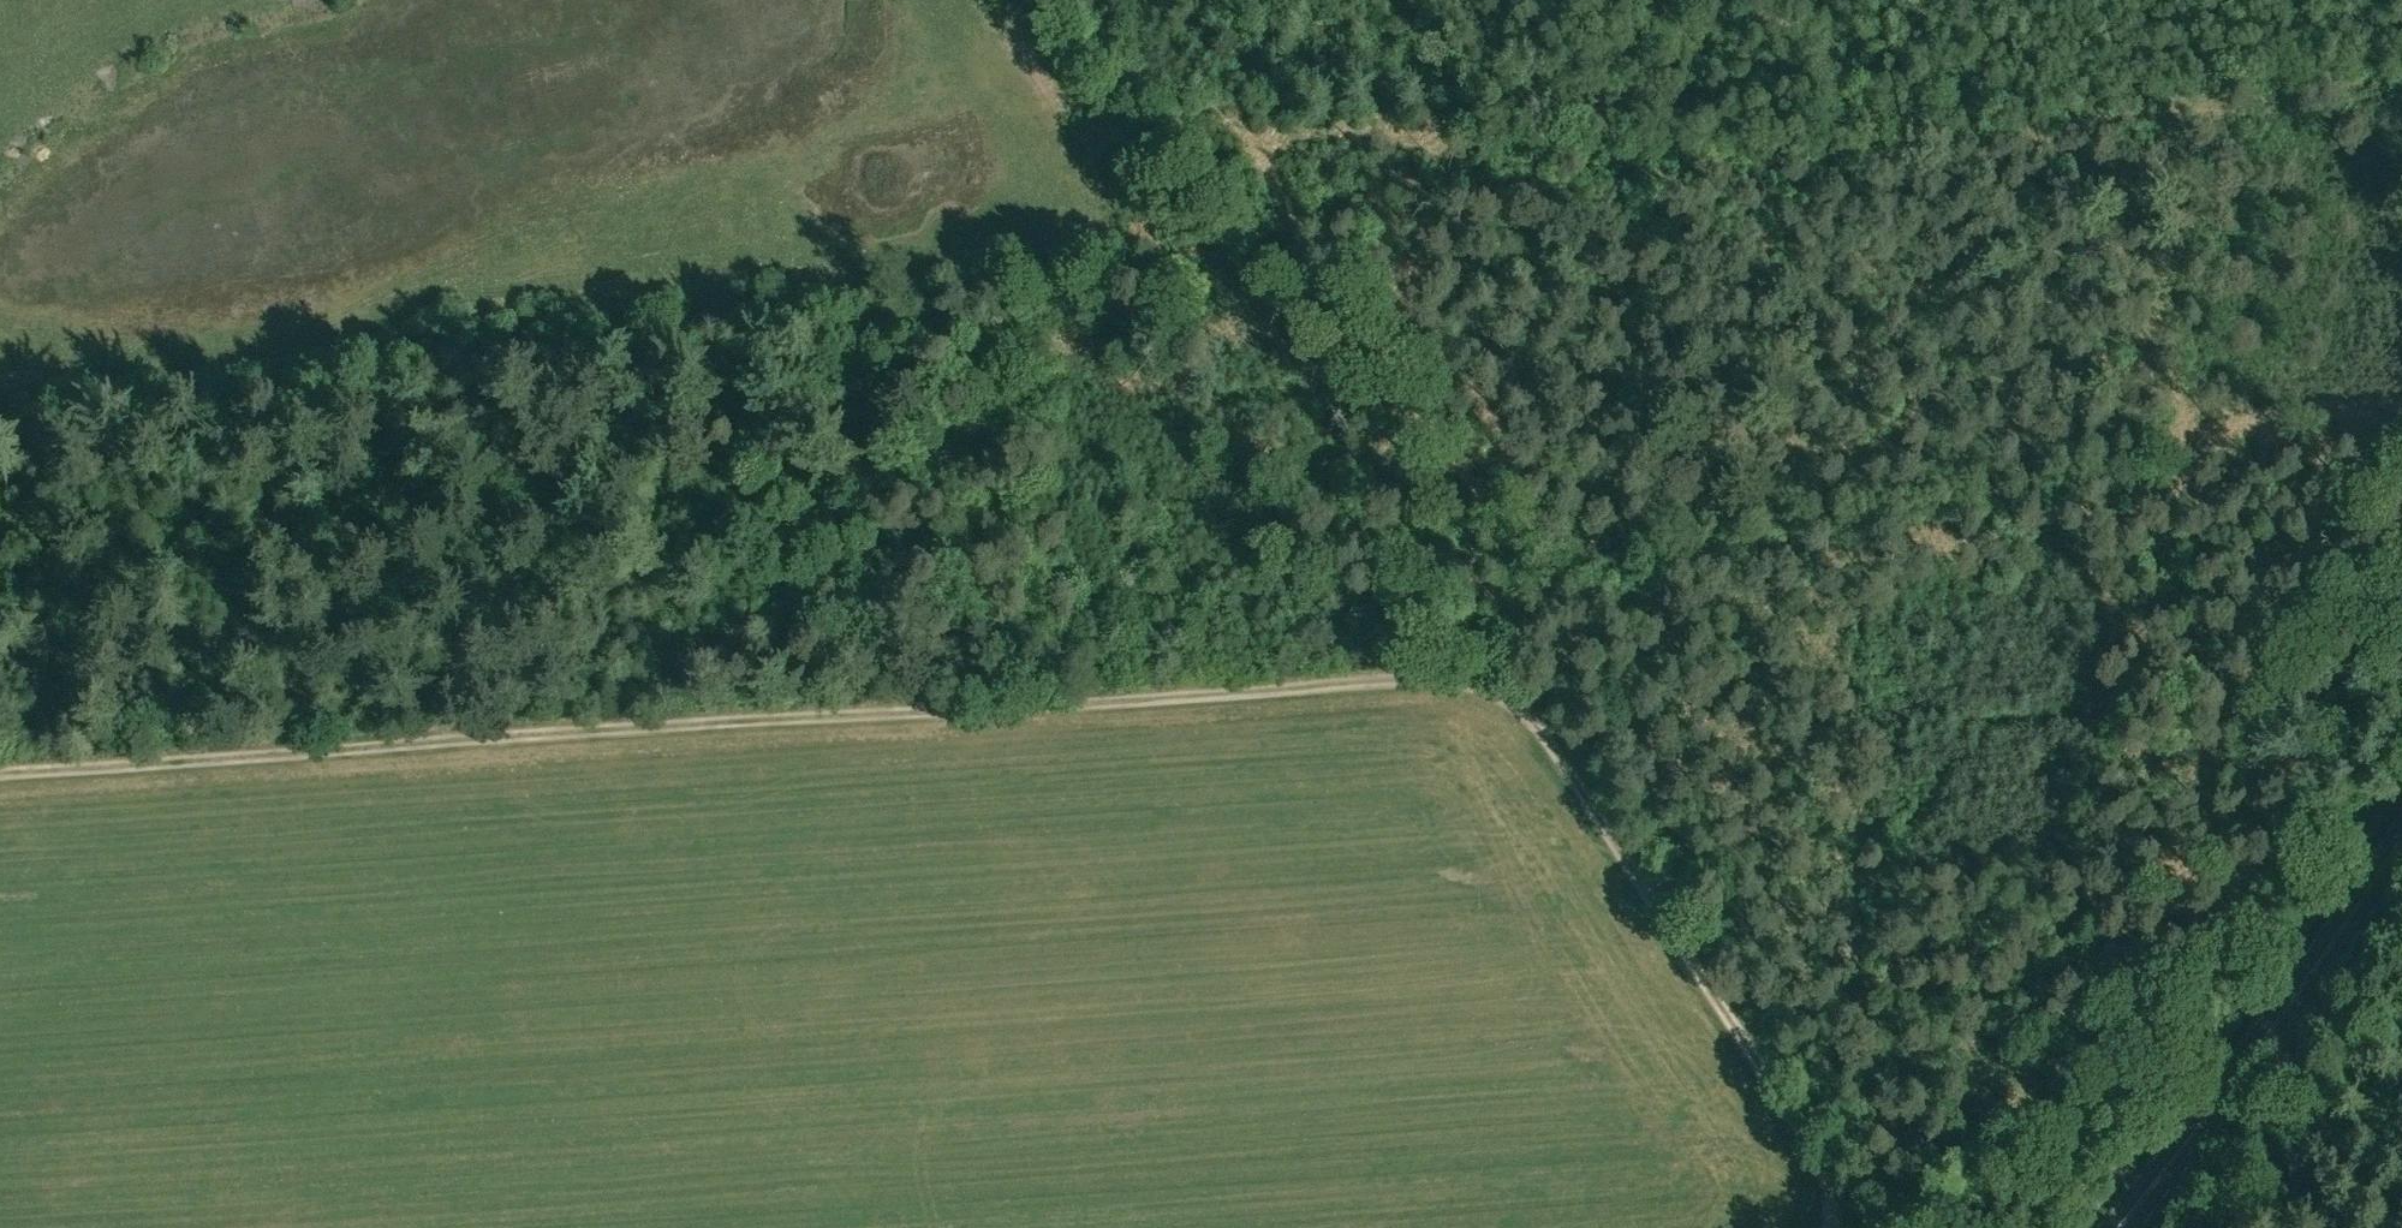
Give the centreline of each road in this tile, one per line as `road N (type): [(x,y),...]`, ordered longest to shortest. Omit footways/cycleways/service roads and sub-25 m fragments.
road 1 (track): [(0,771),(1436,677),(1523,696),(1834,1166),(1825,1227)]
road 2 (secondary): [(2121,1227),(2300,991),(2401,837)]

